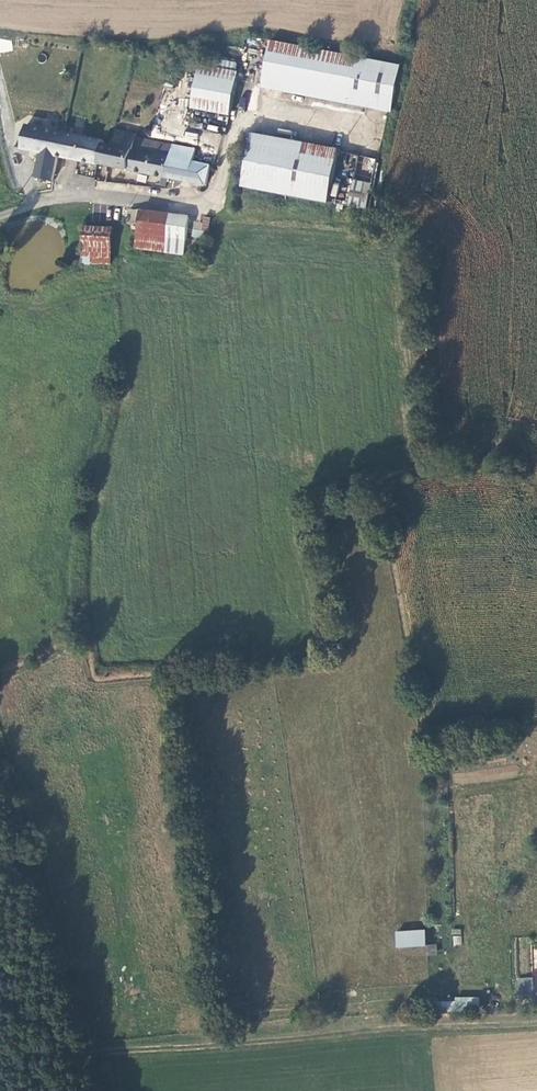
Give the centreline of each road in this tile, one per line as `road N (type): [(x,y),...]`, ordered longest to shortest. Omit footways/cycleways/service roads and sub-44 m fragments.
road 1 (unclassified): [(0,219),(73,196),(227,208),(247,115),(271,121)]

